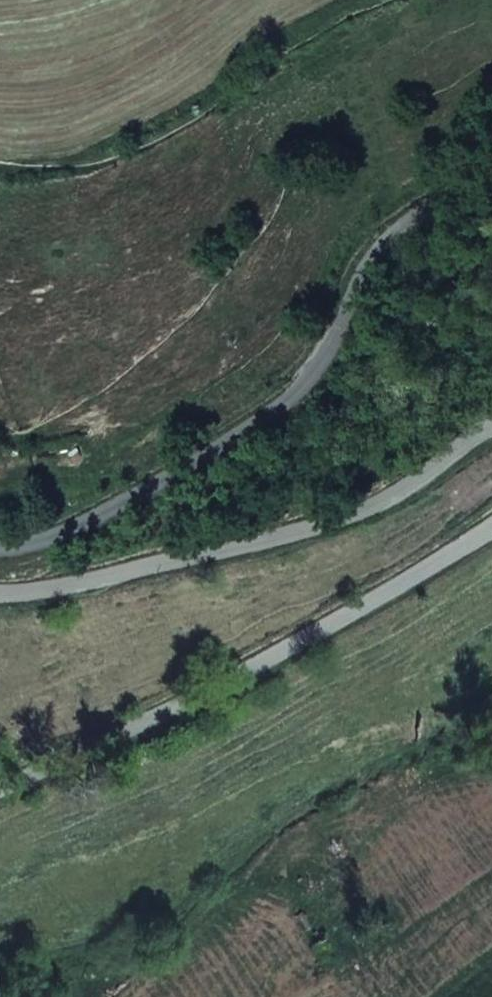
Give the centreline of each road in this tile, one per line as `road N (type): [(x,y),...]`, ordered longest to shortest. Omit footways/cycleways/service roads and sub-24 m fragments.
road 1 (residential): [(491,173),(441,185),(362,233),(314,326),(258,395),(41,509),(0,518)]
road 2 (residential): [(0,767),(491,526)]
road 3 (residential): [(491,422),(356,490),(0,596)]

